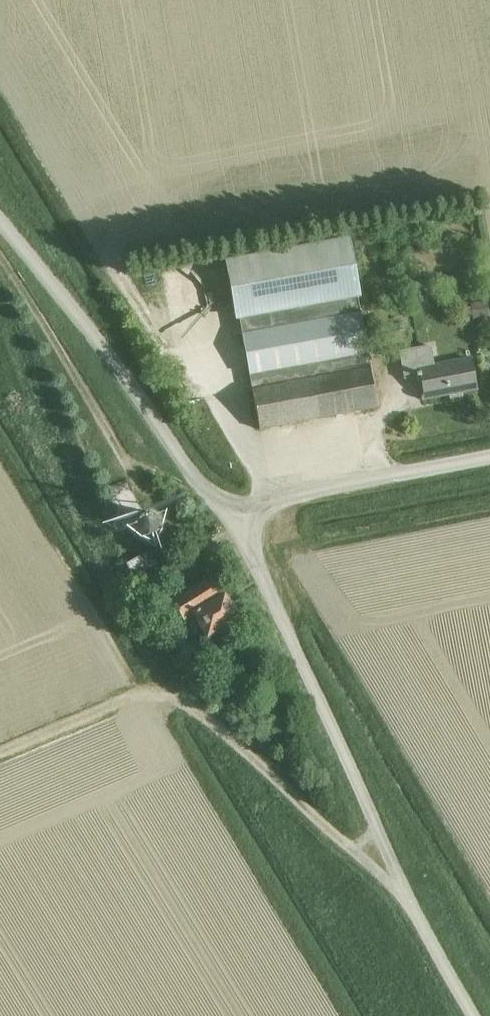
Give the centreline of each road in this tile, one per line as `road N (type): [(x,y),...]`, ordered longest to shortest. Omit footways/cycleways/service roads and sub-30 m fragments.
road 1 (unclassified): [(478,1015),(402,891),(233,521)]
road 2 (track): [(402,891),(222,729),(161,694),(135,697),(0,755)]
road 3 (unclassified): [(233,521),(0,225)]
road 4 (unclassified): [(233,521),(278,497),(489,455)]
road 5 (track): [(141,475),(0,256)]

